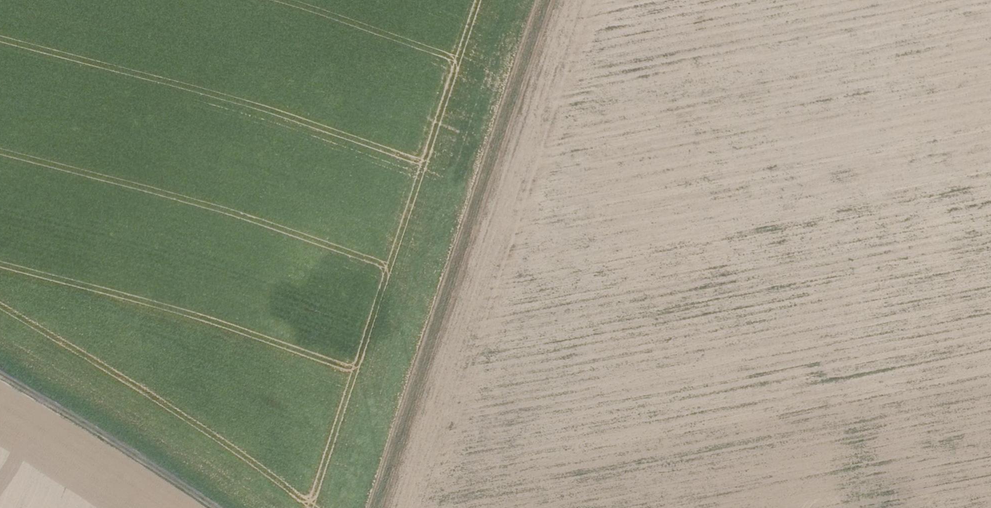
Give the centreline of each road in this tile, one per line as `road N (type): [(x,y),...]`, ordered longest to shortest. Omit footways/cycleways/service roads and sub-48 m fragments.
road 1 (track): [(0,375),(212,507)]

